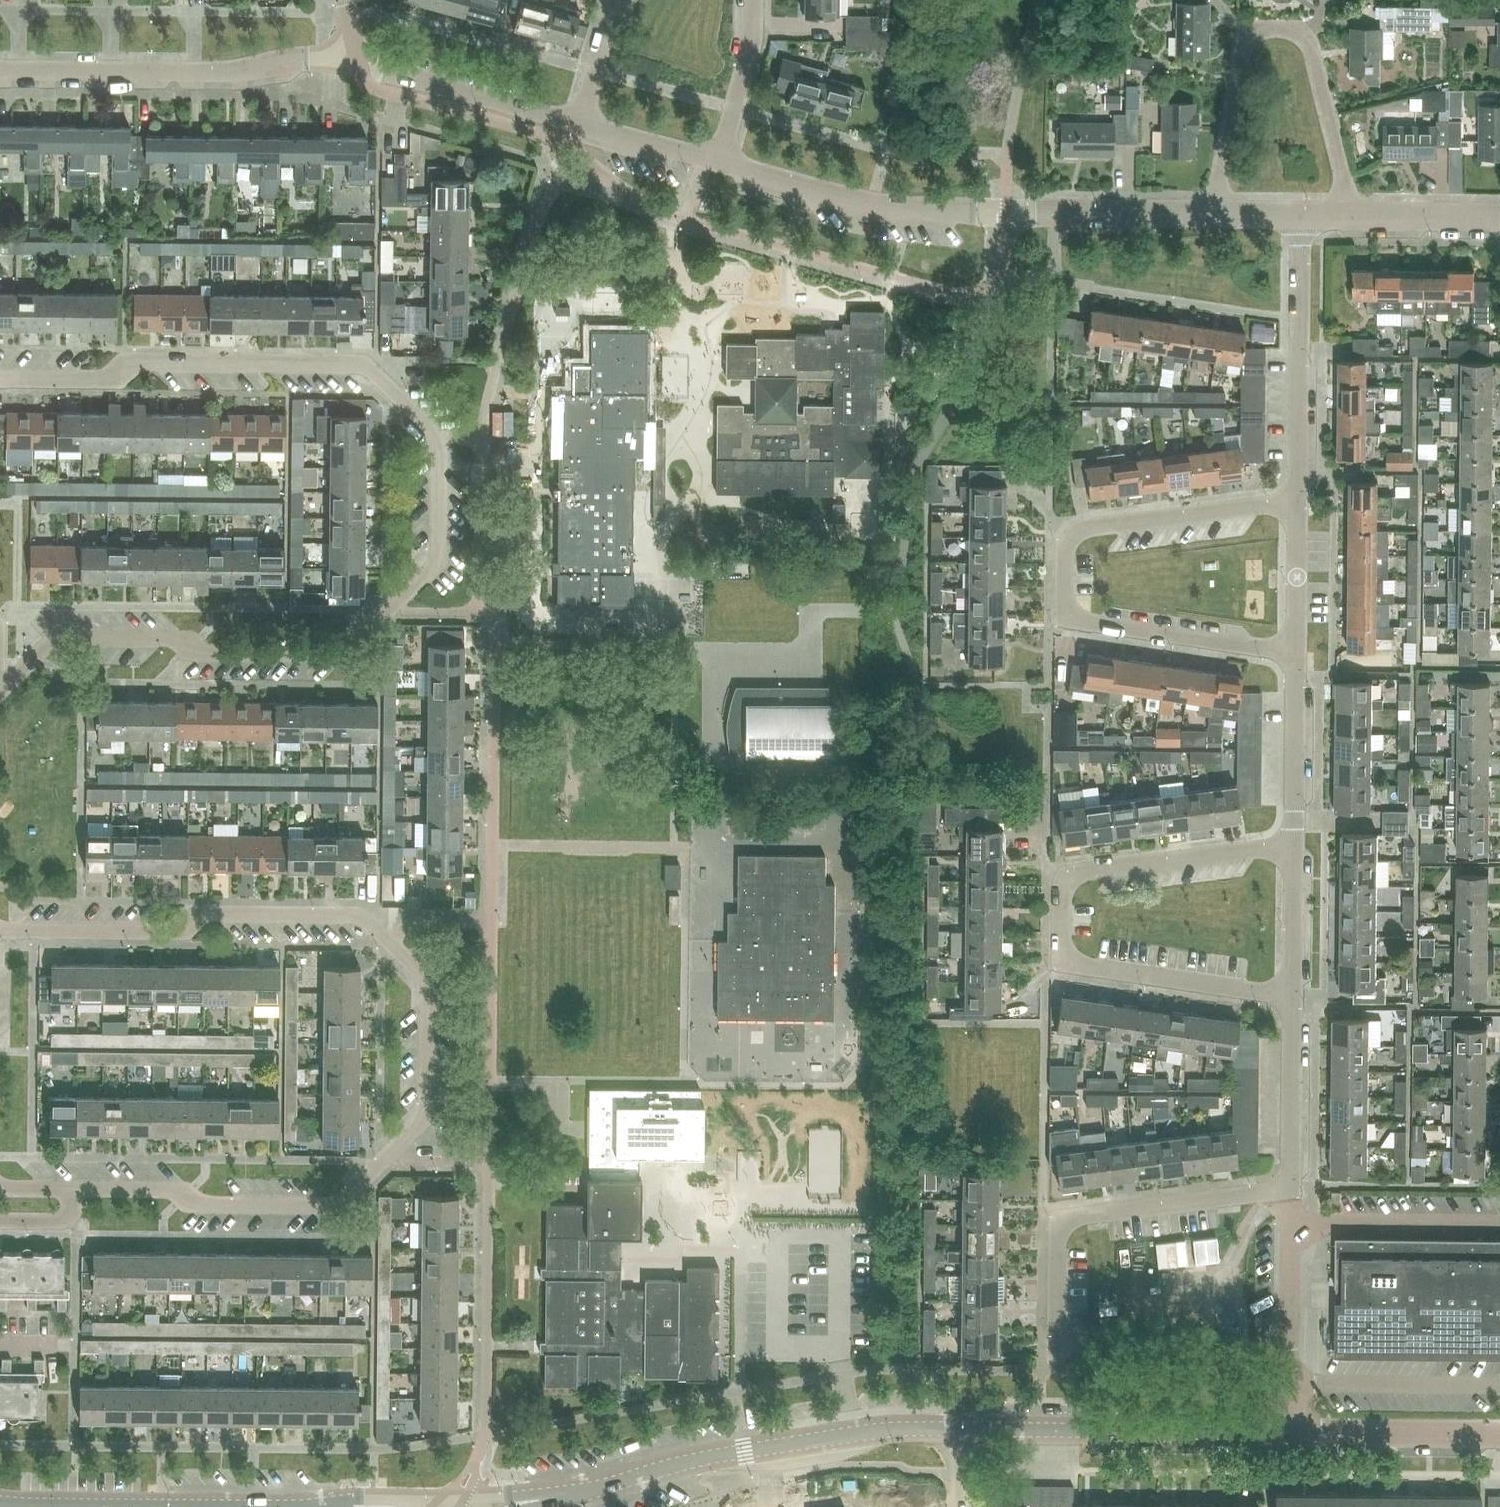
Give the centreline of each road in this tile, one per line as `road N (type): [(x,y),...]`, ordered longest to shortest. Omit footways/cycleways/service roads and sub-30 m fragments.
road 1 (residential): [(0,378),(111,380),(131,362),(364,364),(433,432),(439,452),(438,562),(344,654),(196,653),(181,639),(55,638),(0,692)]
road 2 (residential): [(0,930),(177,932),(198,914),(357,916),(428,980),(426,1118),(337,1204),(193,1204),(178,1190),(70,1189)]
road 3 (residential): [(1296,650),(1065,618),(1065,532),(1298,505)]
road 4 (residential): [(1293,993),(1062,963),(1062,902),(1068,874),(1294,848)]
road 5 (unclassified): [(1218,214),(891,205),(719,162)]
road 6 (residential): [(1218,214),(1246,29),(1275,29),(1295,29),(1309,41),(1347,215)]
road 7 (tertiary): [(956,1429),(889,1429),(755,1449),(551,1498)]
road 8 (residential): [(1057,1364),(1059,1220),(1290,1188)]
road 9 (unclassified): [(356,60),(304,58),(229,72),(0,70)]
road 10 (residential): [(1298,505),(1301,215)]
road 11 (tertiary): [(1239,1432),(956,1429)]
road 12 (unclassified): [(1286,1432),(1290,1188)]
road 13 (unclassified): [(580,123),(356,60)]
road 14 (residential): [(1294,848),(1296,650)]
road 15 (residential): [(1290,1188),(1293,993)]
road 16 (tertiary): [(1499,1435),(1325,1433)]
road 17 (residential): [(719,162),(751,47),(753,0)]
road 18 (unclassified): [(1499,217),(1347,215)]
road 19 (residential): [(1296,650),(1298,505)]
road 20 (residential): [(1293,993),(1294,848)]
road 21 (unclassified): [(719,162),(580,123)]
road 22 (tertiary): [(139,1506),(0,1506)]
road 23 (residential): [(616,0),(580,123)]
road 24 (tertiary): [(452,1499),(350,1498),(335,1506)]

